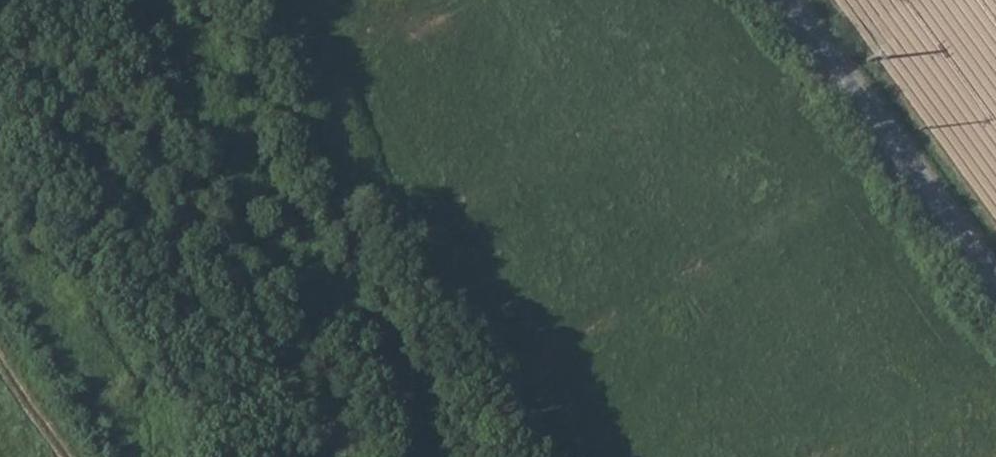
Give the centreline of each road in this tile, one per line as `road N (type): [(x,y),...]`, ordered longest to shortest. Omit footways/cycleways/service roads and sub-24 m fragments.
road 1 (unclassified): [(783,0),(995,290)]

